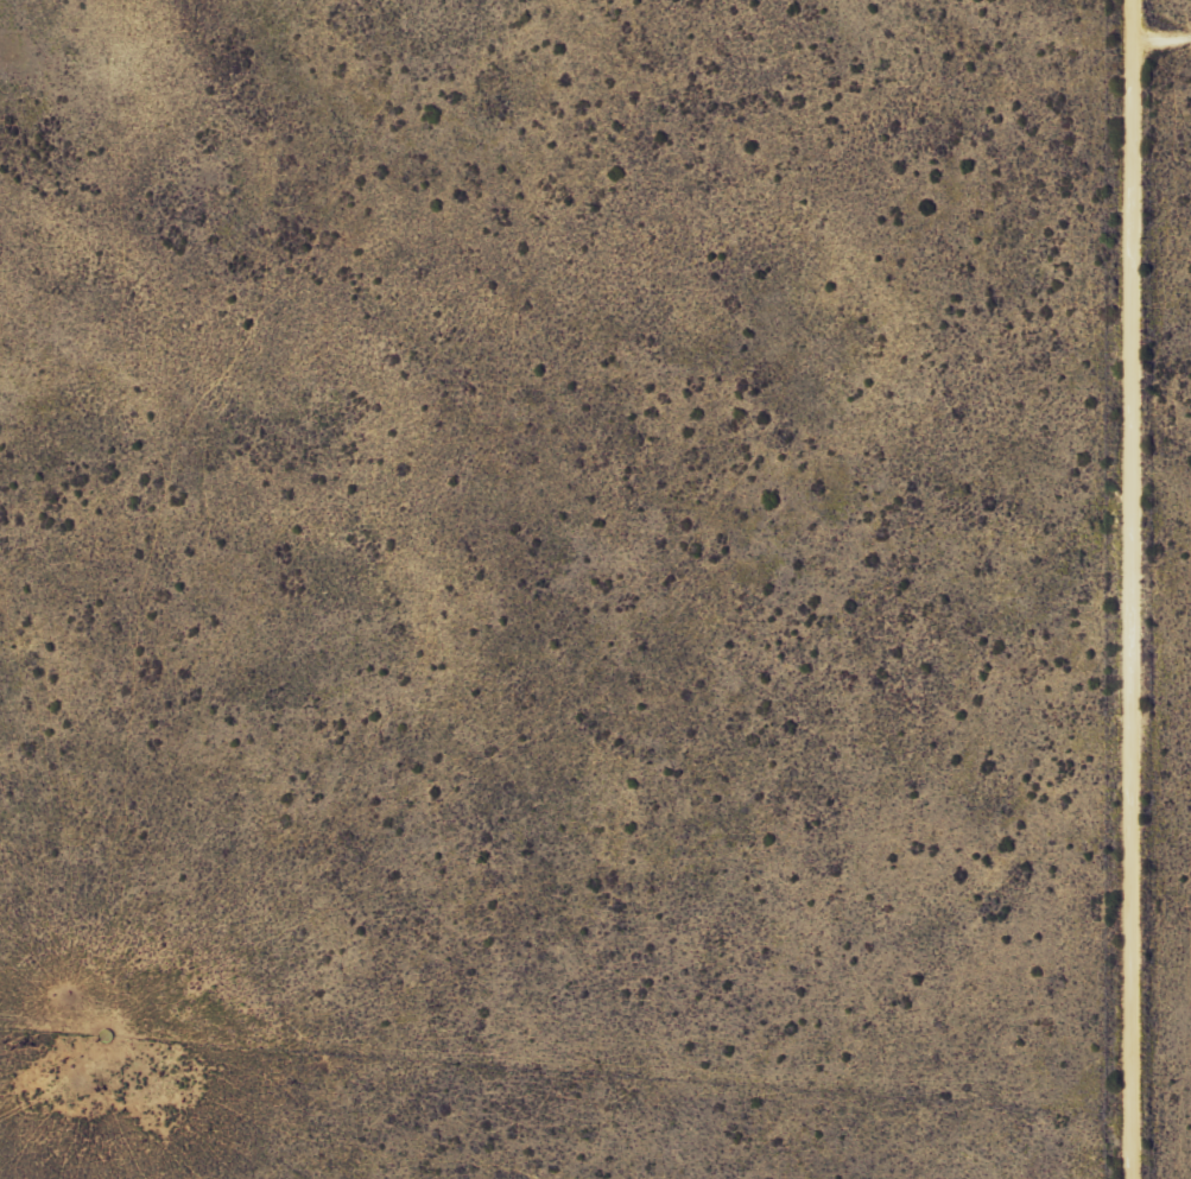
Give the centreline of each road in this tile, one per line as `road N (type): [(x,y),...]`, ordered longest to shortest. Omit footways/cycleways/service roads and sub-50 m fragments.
road 1 (tertiary): [(1132,1178),(1132,0)]

